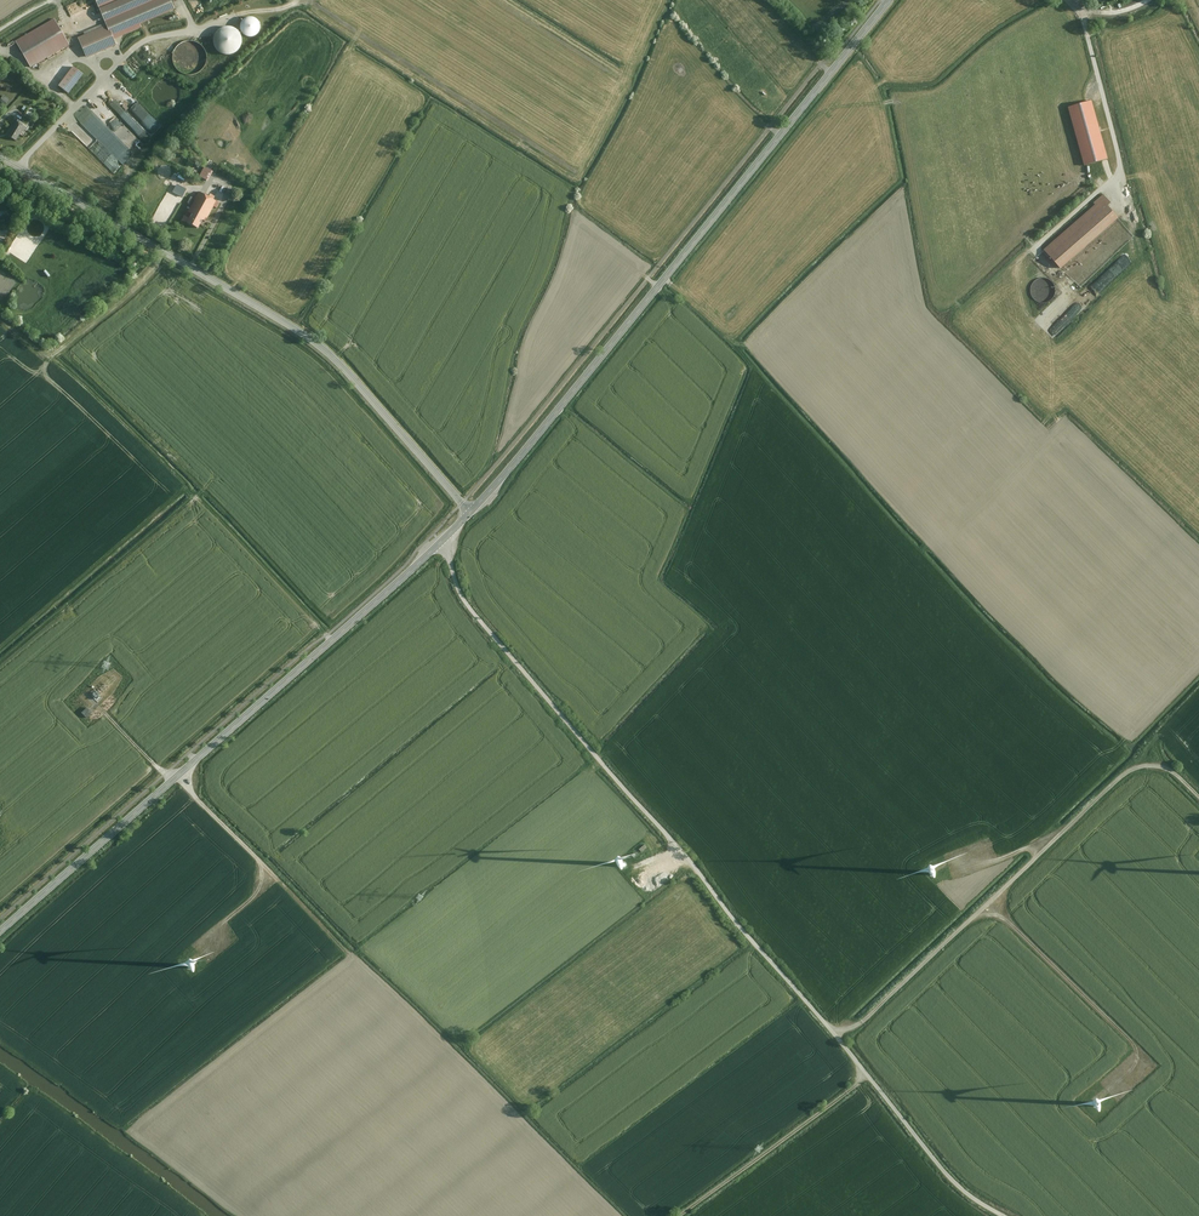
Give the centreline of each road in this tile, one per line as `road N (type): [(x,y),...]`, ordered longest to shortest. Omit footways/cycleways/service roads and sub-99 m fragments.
road 1 (unclassified): [(1002,1215),(963,1192),(912,1135),(478,618),(453,578),(448,535)]
road 2 (secondary): [(471,512),(890,0)]
road 3 (secondary): [(0,930),(448,535)]
road 4 (tertiary): [(0,157),(332,356),(471,512)]
road 5 (track): [(830,1032),(853,1029),(884,1003),(1120,779),(1146,768),(1176,771)]
road 6 (track): [(989,901),(1151,1064),(1116,1092)]
road 7 (track): [(678,1215),(866,1077)]
road 8 (unclassified): [(1086,12),(1121,174)]

